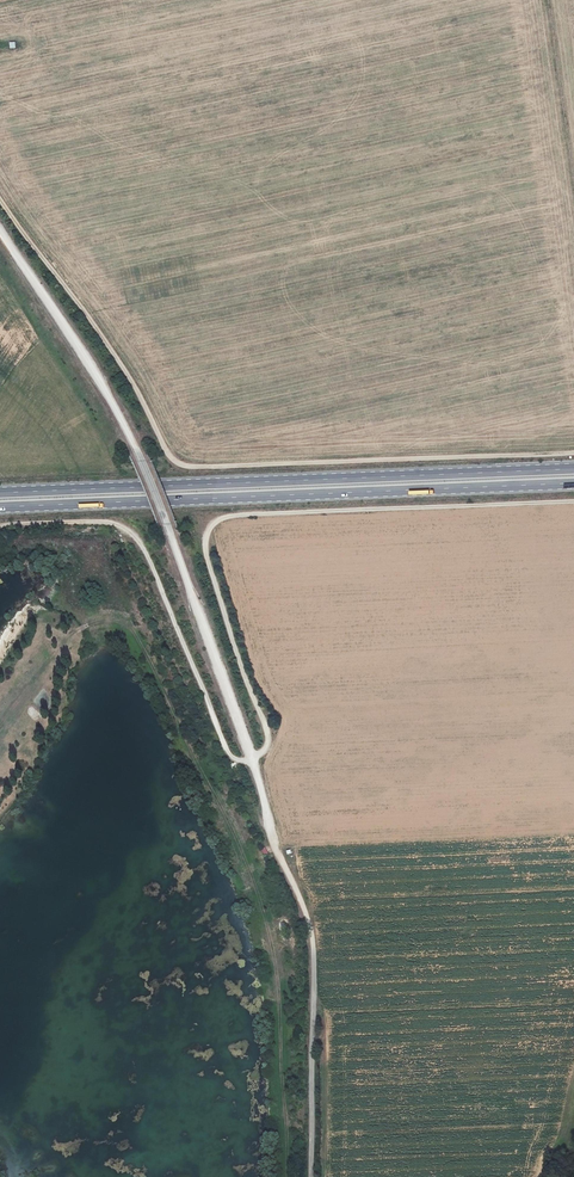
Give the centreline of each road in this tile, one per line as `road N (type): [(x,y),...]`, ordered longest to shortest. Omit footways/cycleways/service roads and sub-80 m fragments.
road 1 (track): [(0,197),(107,345),(178,462),(573,457)]
road 2 (track): [(169,533),(252,761),(270,838),(313,931),(312,1176)]
road 3 (track): [(252,761),(268,738),(206,552),(215,521),(573,502)]
road 4 (trunk): [(0,508),(573,484)]
road 5 (trunk): [(573,469),(0,492)]
road 6 (track): [(252,761),(229,759),(134,534),(114,523),(0,530)]
road 7 (track): [(0,230),(137,454)]

